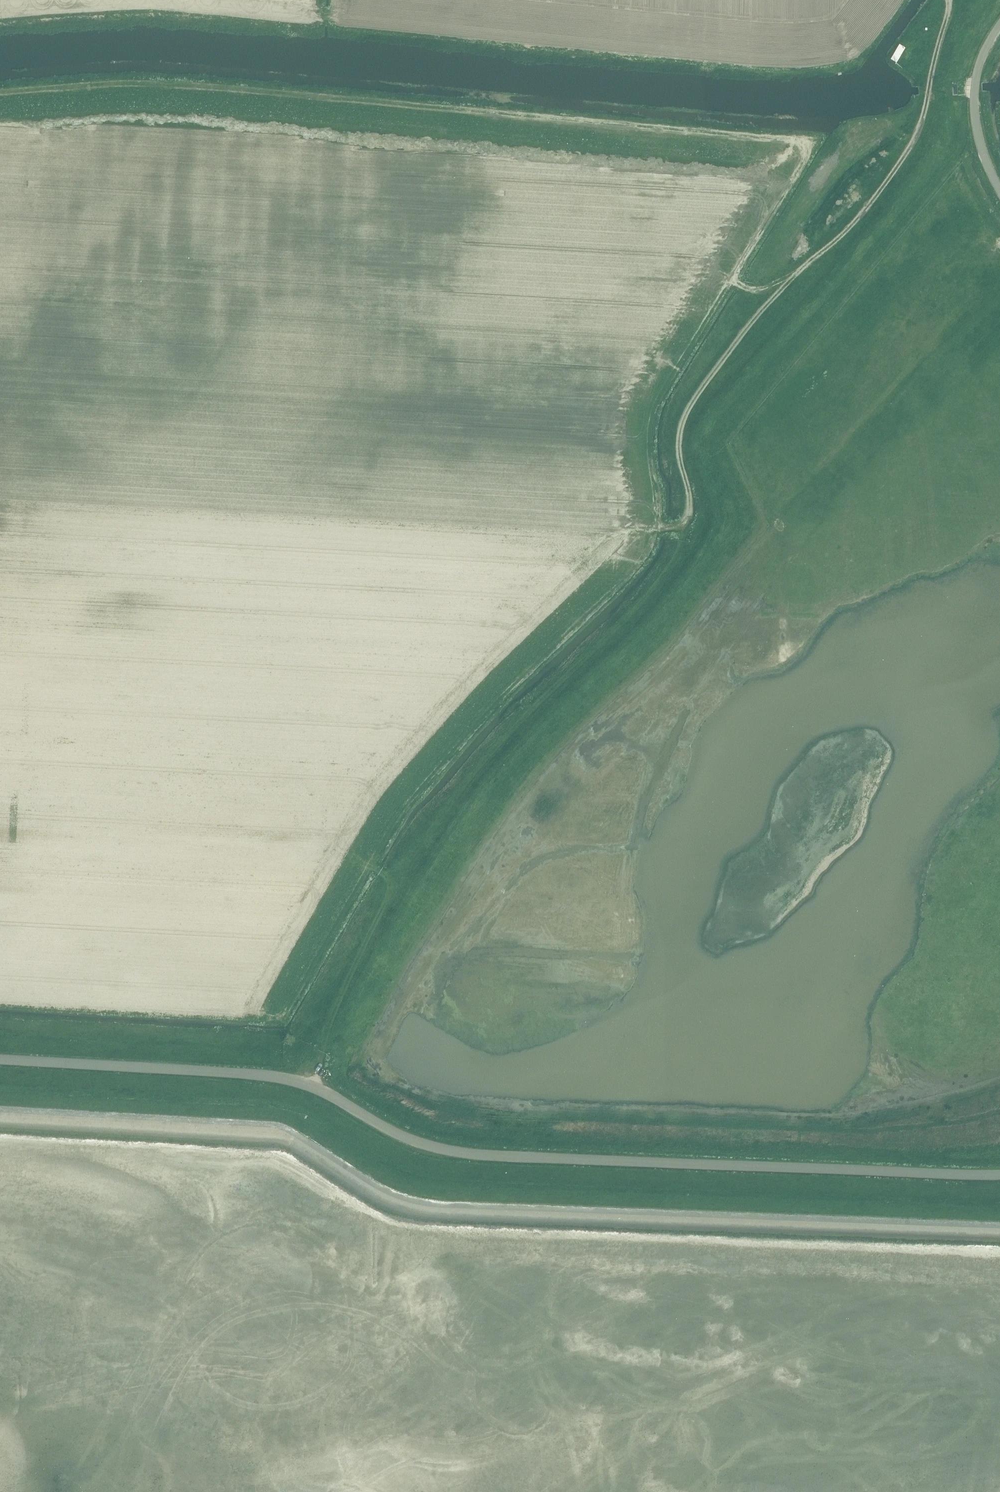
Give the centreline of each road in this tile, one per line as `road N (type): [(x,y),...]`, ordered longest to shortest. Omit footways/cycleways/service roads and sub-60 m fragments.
road 1 (unclassified): [(999,1174),(793,1173),(446,1150),(303,1081),(0,1064)]
road 2 (track): [(726,282),(742,289),(781,278),(840,239),(876,203),(931,107),(949,0)]
road 3 (unclassified): [(999,191),(982,156),(974,107),(978,67),(999,22)]

